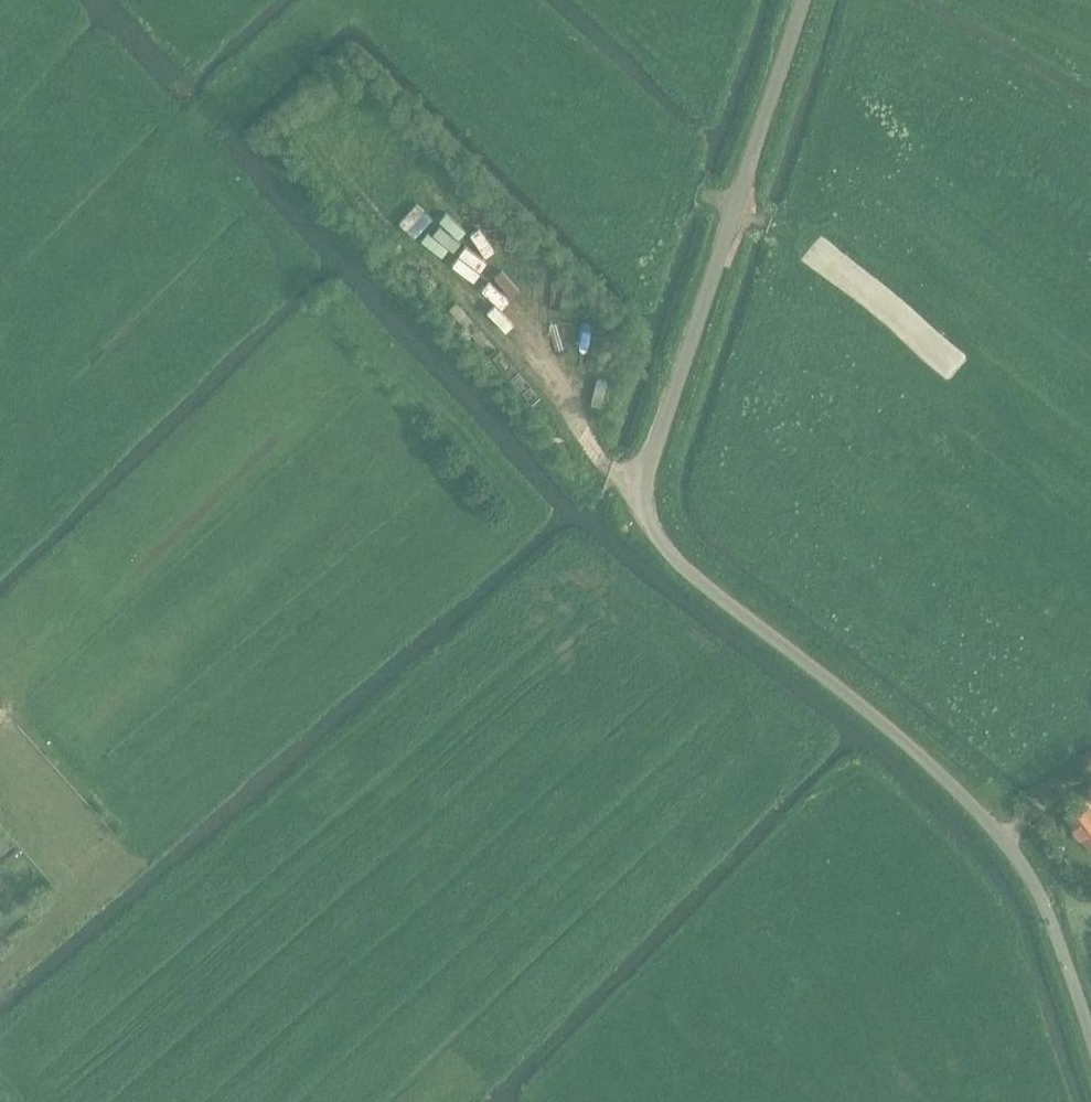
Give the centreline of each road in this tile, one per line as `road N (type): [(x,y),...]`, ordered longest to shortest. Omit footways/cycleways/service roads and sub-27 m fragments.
road 1 (unclassified): [(1090,1038),(1037,885),(998,831),(931,761),(687,572),(648,522),(649,466),(805,0)]

